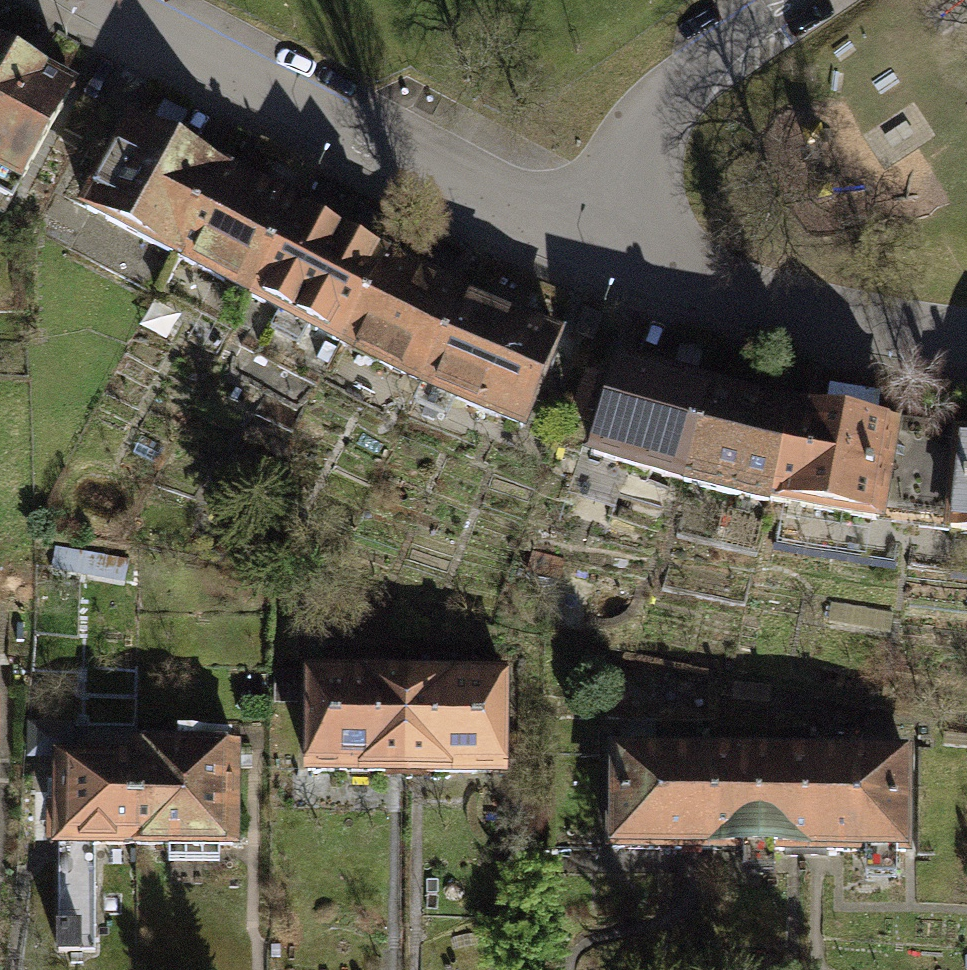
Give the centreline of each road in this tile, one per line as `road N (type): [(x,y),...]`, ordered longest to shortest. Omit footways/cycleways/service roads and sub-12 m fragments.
road 1 (residential): [(605,248),(479,193),(125,0)]
road 2 (residential): [(966,339),(785,314),(605,248)]
road 3 (residential): [(605,248),(645,134),(675,84),(788,0)]

